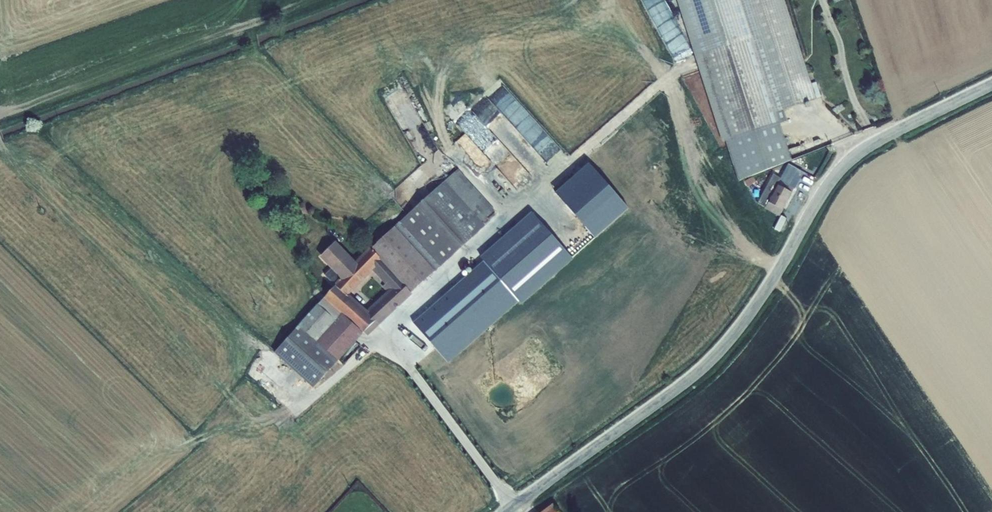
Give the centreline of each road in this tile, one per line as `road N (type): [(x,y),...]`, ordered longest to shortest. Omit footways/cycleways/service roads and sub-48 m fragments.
road 1 (unclassified): [(991,83),(850,159),(715,356),(505,511)]

